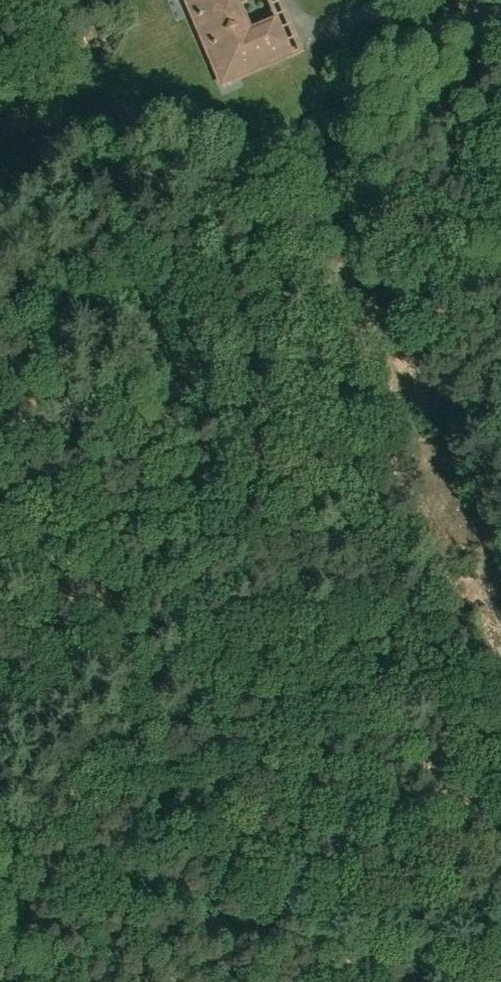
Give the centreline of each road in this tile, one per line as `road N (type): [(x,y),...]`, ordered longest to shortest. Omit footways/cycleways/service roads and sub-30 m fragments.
road 1 (track): [(384,0),(500,14)]

